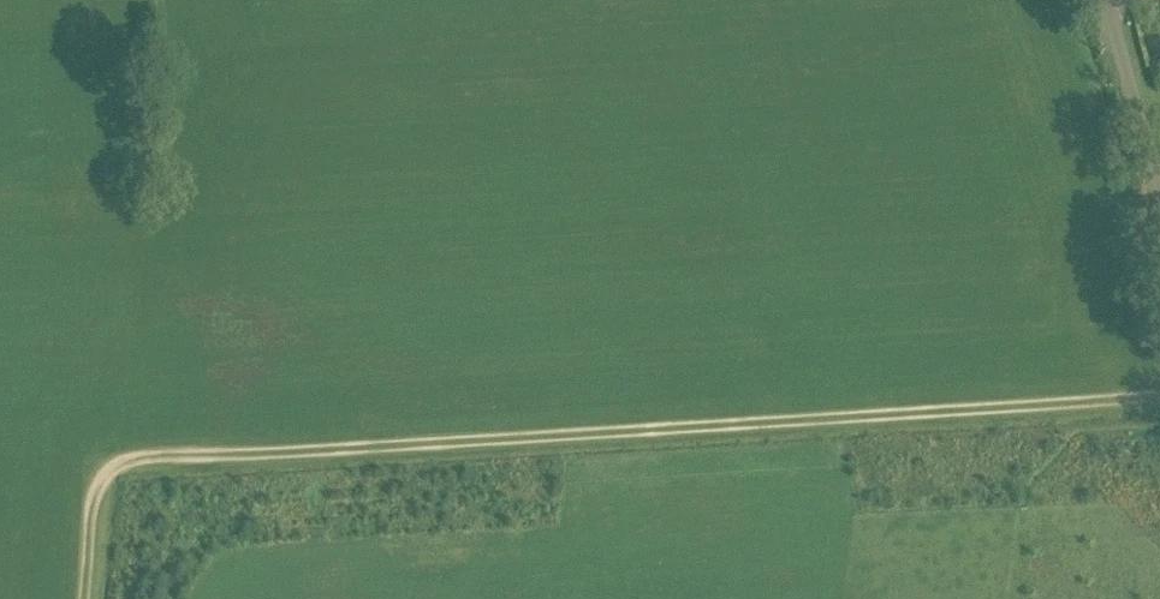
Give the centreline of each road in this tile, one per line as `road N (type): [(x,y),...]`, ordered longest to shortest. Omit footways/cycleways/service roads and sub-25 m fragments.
road 1 (unclassified): [(1159,188),(1103,0)]

